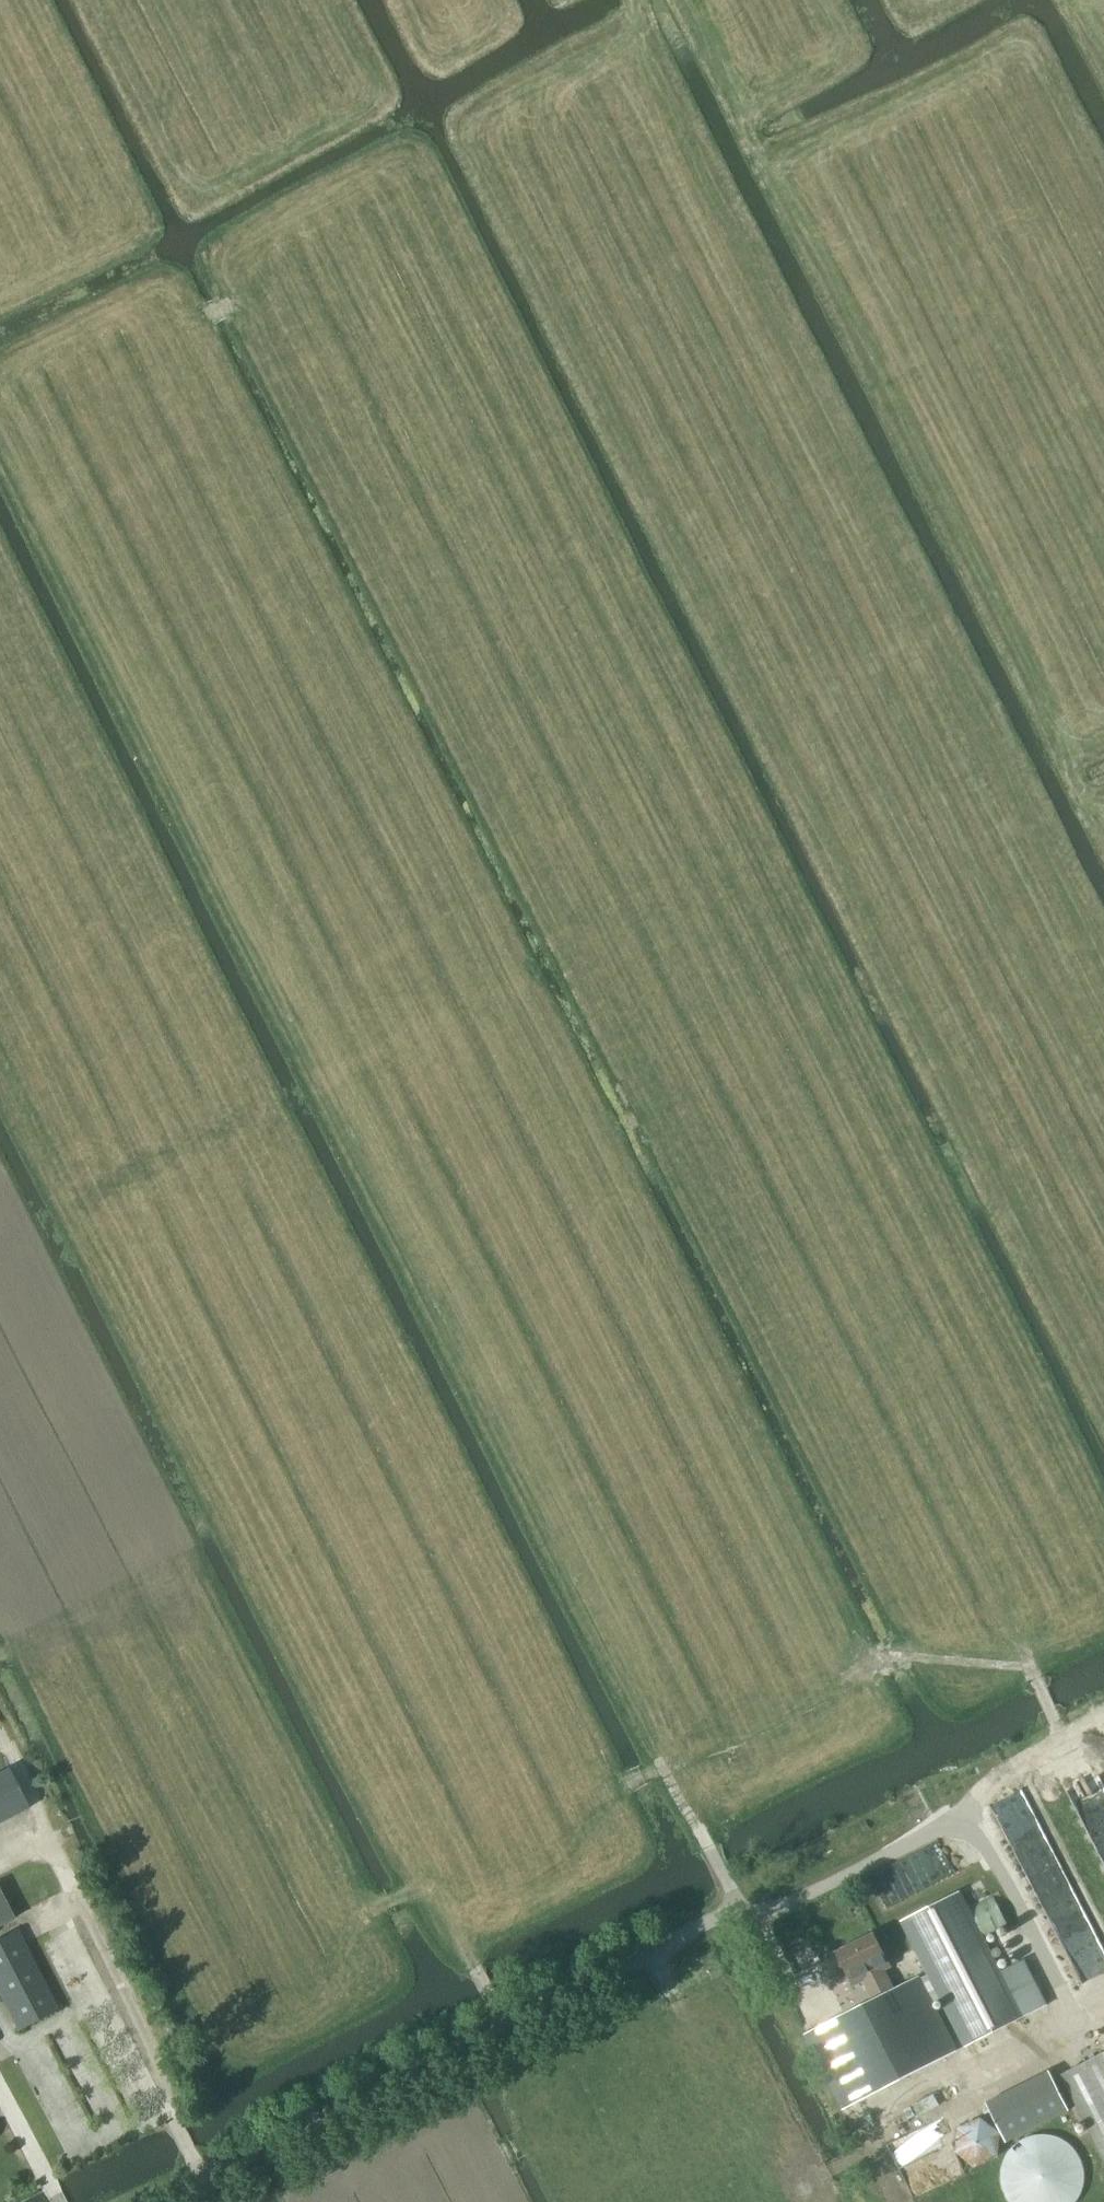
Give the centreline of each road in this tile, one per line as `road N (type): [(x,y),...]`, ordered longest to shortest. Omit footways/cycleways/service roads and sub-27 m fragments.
road 1 (unclassified): [(181,2201),(702,1925)]
road 2 (track): [(702,1925),(737,1909),(773,1912),(900,1848),(1012,1762),(1103,1716)]
road 3 (track): [(737,1909),(656,1759)]
road 4 (track): [(651,1952),(711,2077)]

